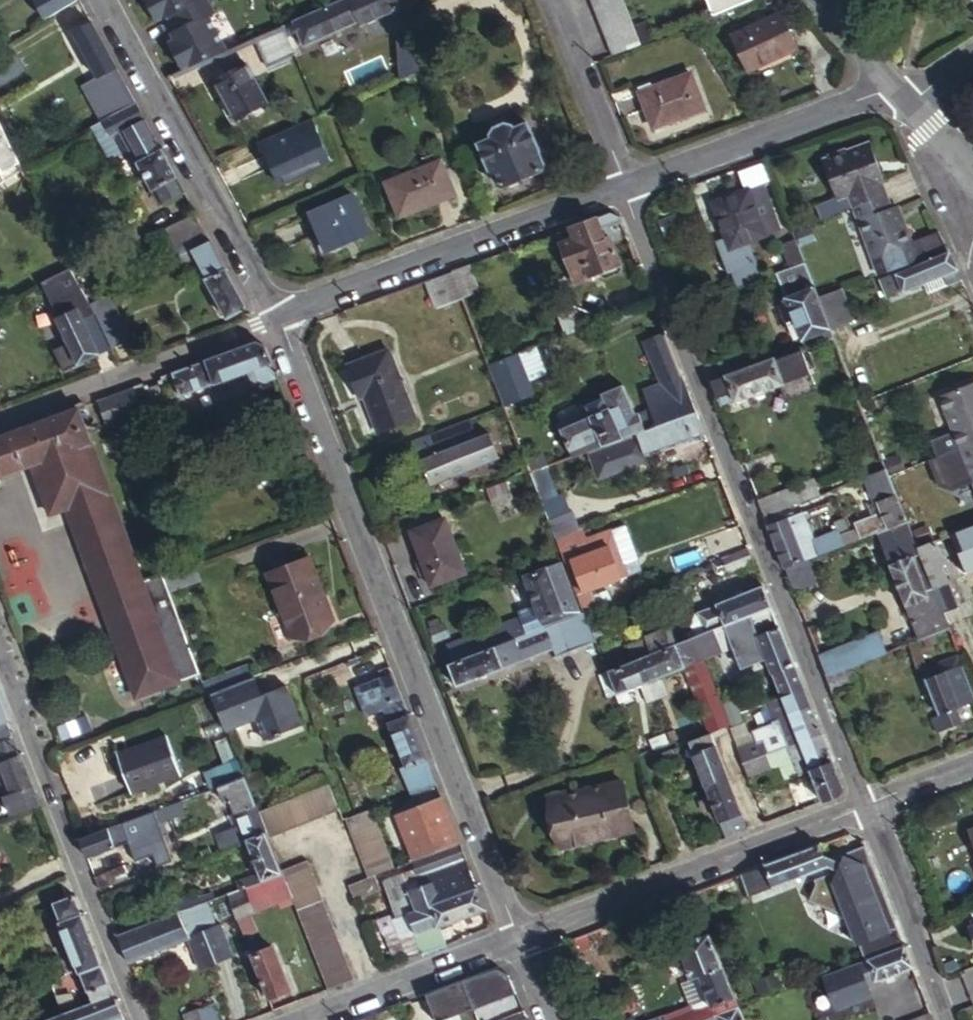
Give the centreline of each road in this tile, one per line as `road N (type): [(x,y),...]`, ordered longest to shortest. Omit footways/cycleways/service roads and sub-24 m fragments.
road 1 (residential): [(283,317),(518,934)]
road 2 (residential): [(622,191),(862,803)]
road 3 (residential): [(0,667),(136,1019)]
road 4 (residential): [(518,934),(862,803)]
road 5 (residential): [(107,0),(283,317)]
road 6 (residential): [(283,317),(622,191)]
road 7 (residential): [(283,317),(0,420)]
road 8 (residential): [(622,191),(893,90)]
road 9 (residential): [(293,1019),(518,934)]
road 10 (residential): [(862,803),(946,1019)]
road 11 (residential): [(545,0),(622,191)]
road 12 (residential): [(893,90),(811,0)]

